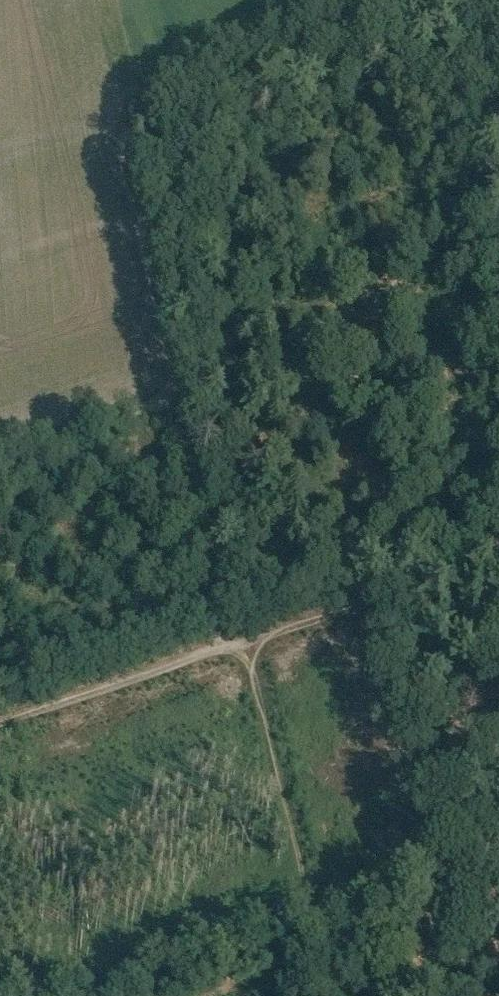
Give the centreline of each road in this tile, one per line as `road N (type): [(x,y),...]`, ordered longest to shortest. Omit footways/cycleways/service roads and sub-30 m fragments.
road 1 (track): [(0,458),(175,399),(132,153),(134,116),(171,72),(328,0)]
road 2 (track): [(246,641),(317,995)]
road 3 (track): [(175,399),(220,647),(246,641)]
road 4 (track): [(498,559),(246,641)]
road 5 (track): [(459,0),(498,177)]

